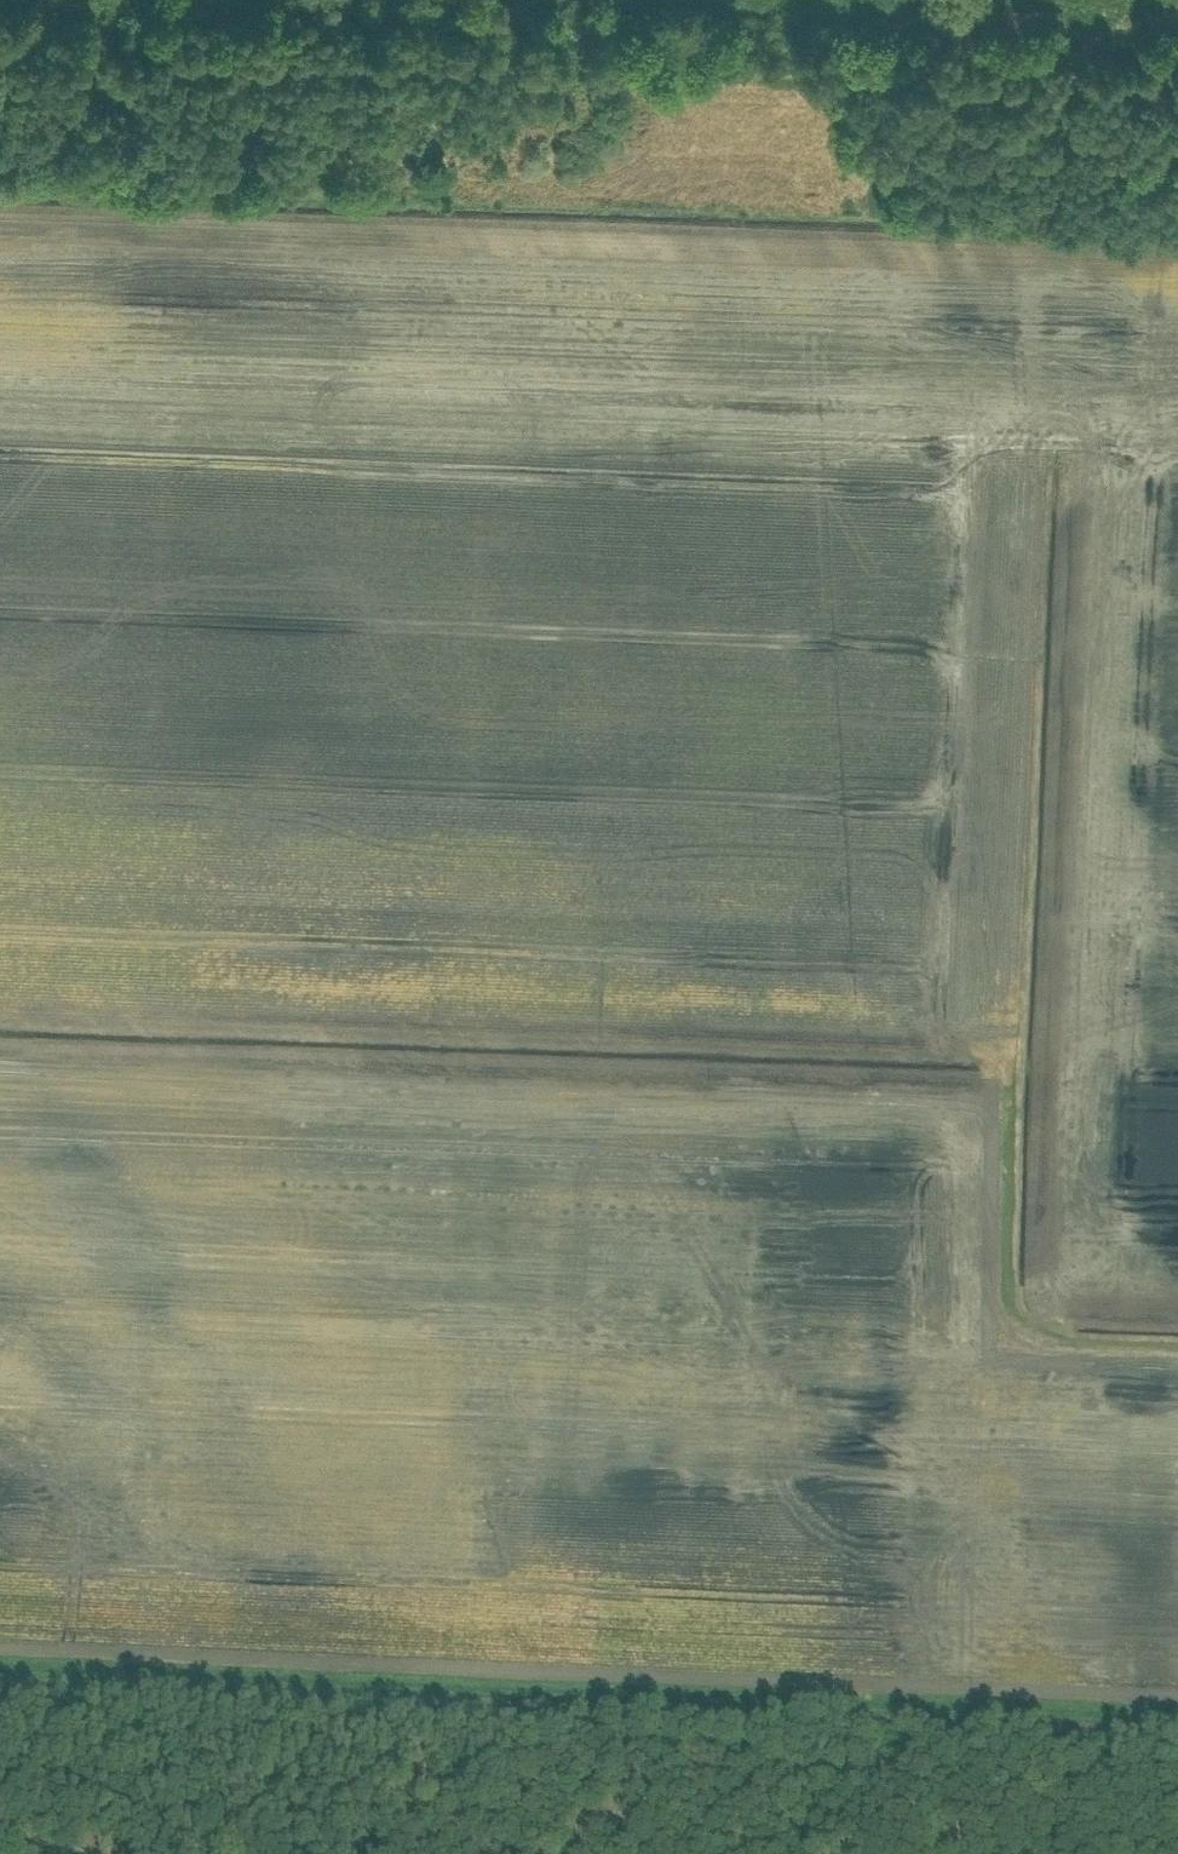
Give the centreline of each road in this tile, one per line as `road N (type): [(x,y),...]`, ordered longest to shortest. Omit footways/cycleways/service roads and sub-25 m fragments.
road 1 (track): [(1177,1350),(1018,1344),(1004,1296),(1010,1086)]

